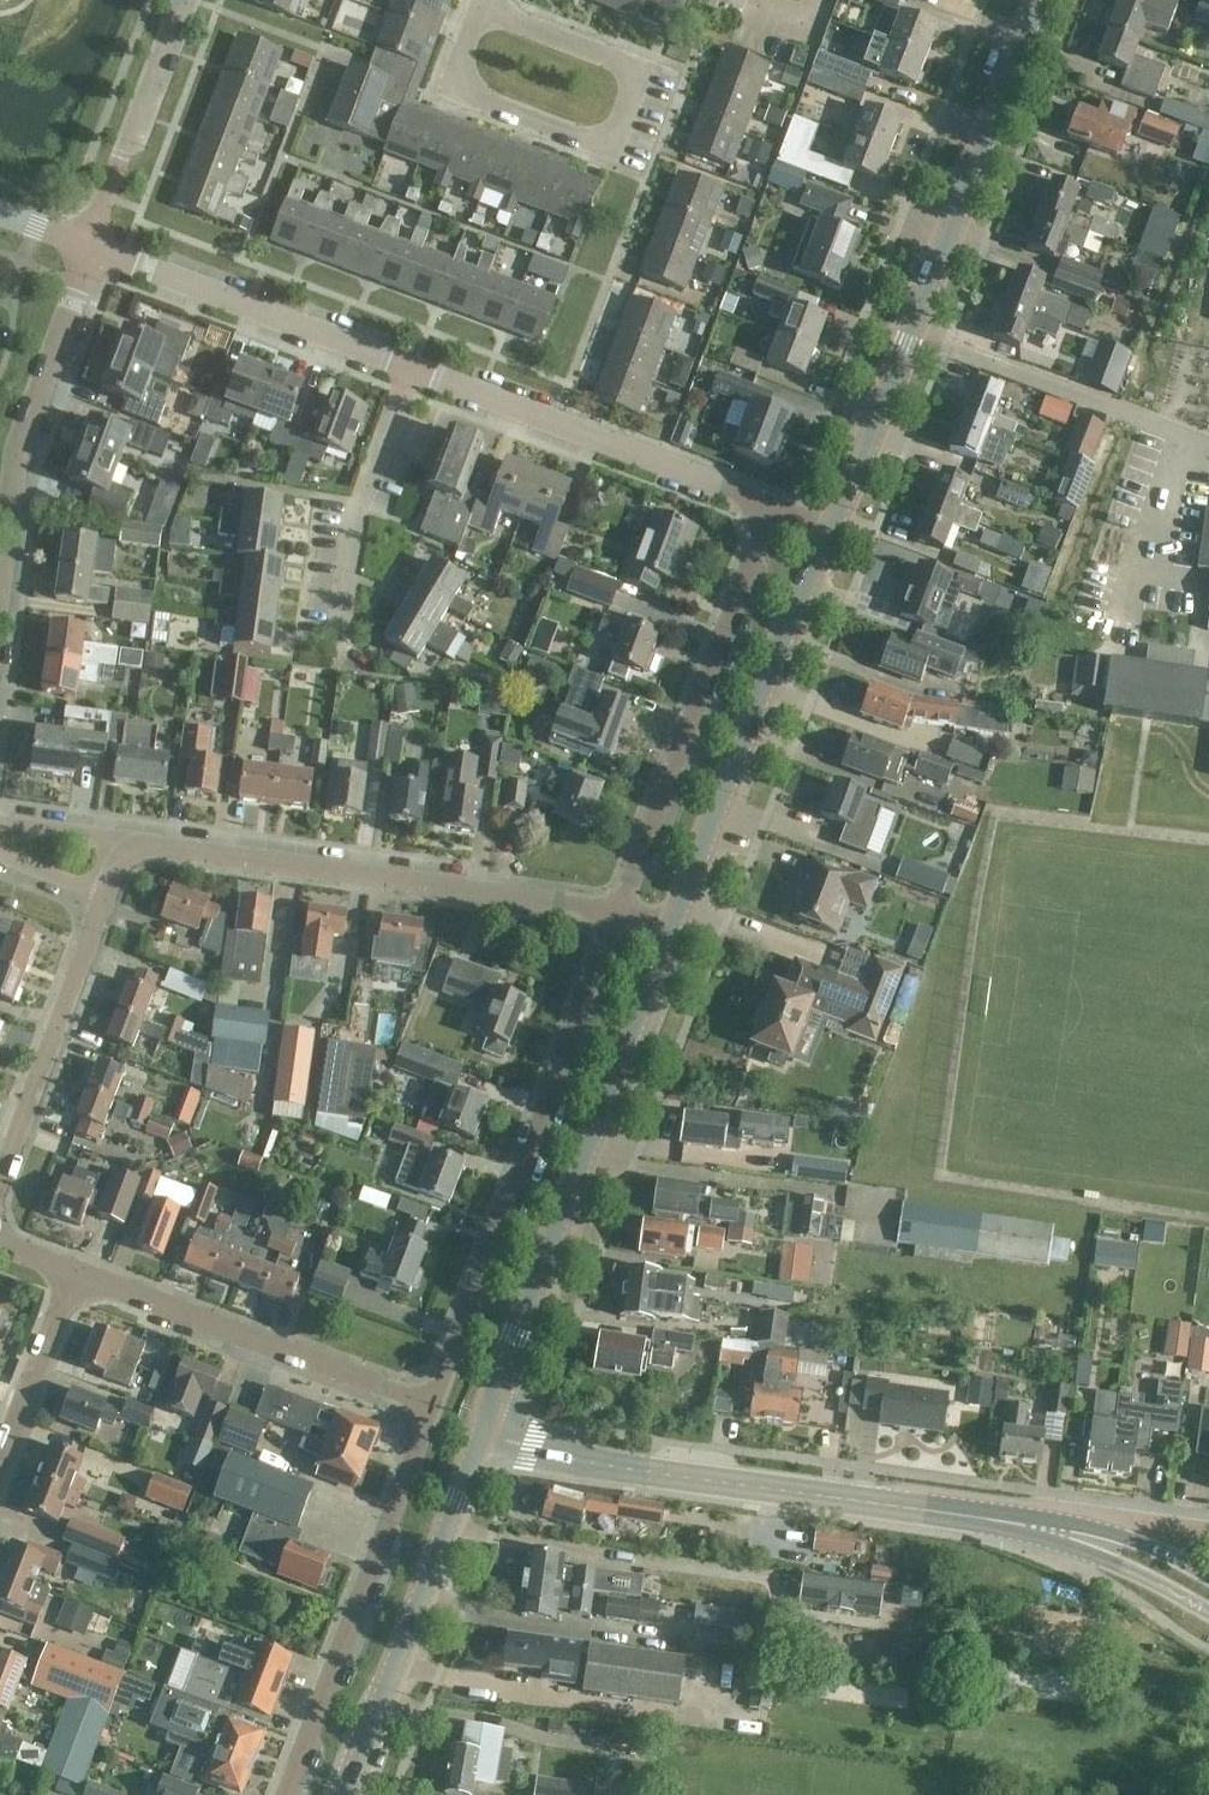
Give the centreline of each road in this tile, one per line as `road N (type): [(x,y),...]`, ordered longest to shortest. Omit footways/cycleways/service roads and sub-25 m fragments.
road 1 (residential): [(829,533),(1039,0)]
road 2 (residential): [(484,1441),(685,921)]
road 3 (residential): [(435,1406),(619,909)]
road 4 (tertiary): [(988,1519),(484,1441)]
road 5 (residential): [(129,841),(619,909)]
road 6 (residential): [(481,11),(644,74),(612,156),(449,93)]
road 7 (residential): [(619,909),(768,504)]
road 8 (residential): [(289,1794),(435,1406)]
road 9 (residential): [(685,921),(829,533)]
road 10 (residential): [(435,1406),(72,1274)]
road 11 (tertiary): [(343,1794),(484,1441)]
road 12 (residential): [(768,504),(413,369)]
road 13 (residential): [(0,600),(17,451),(83,283),(91,244)]
road 14 (residential): [(413,369),(91,244)]
road 15 (residential): [(0,1176),(104,895)]
road 16 (residential): [(340,634),(356,509),(413,369)]
road 17 (residential): [(91,244),(184,0)]
road 18 (residential): [(988,1519),(1063,1513),(1208,1537)]
road 19 (residential): [(0,1458),(72,1274)]
road 20 (tertiary): [(1036,1530),(1208,1617)]
road 21 (tertiary): [(1208,1580),(1134,1542),(1036,1530)]
road 22 (residential): [(0,820),(129,841)]

